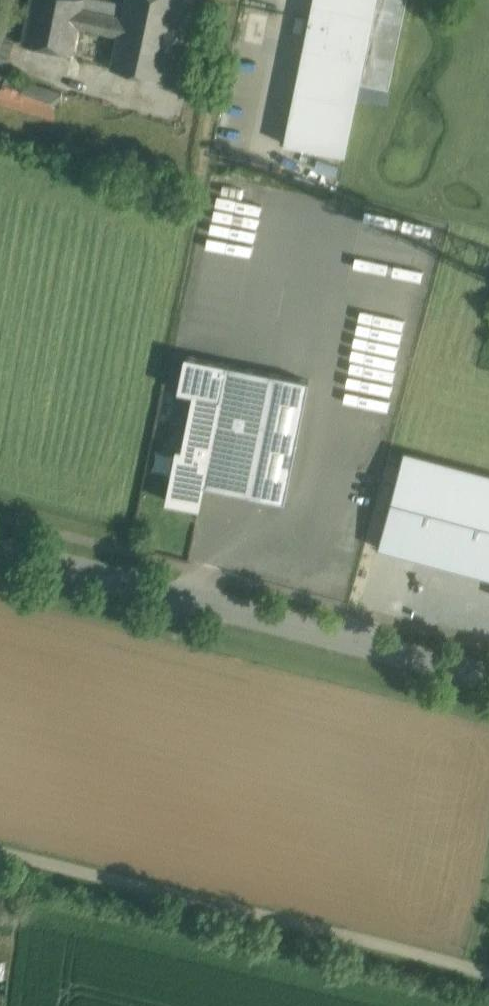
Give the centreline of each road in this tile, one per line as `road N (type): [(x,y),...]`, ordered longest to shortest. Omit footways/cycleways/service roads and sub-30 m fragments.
road 1 (unclassified): [(0,544),(488,669)]
road 2 (unclassified): [(0,853),(488,974)]

